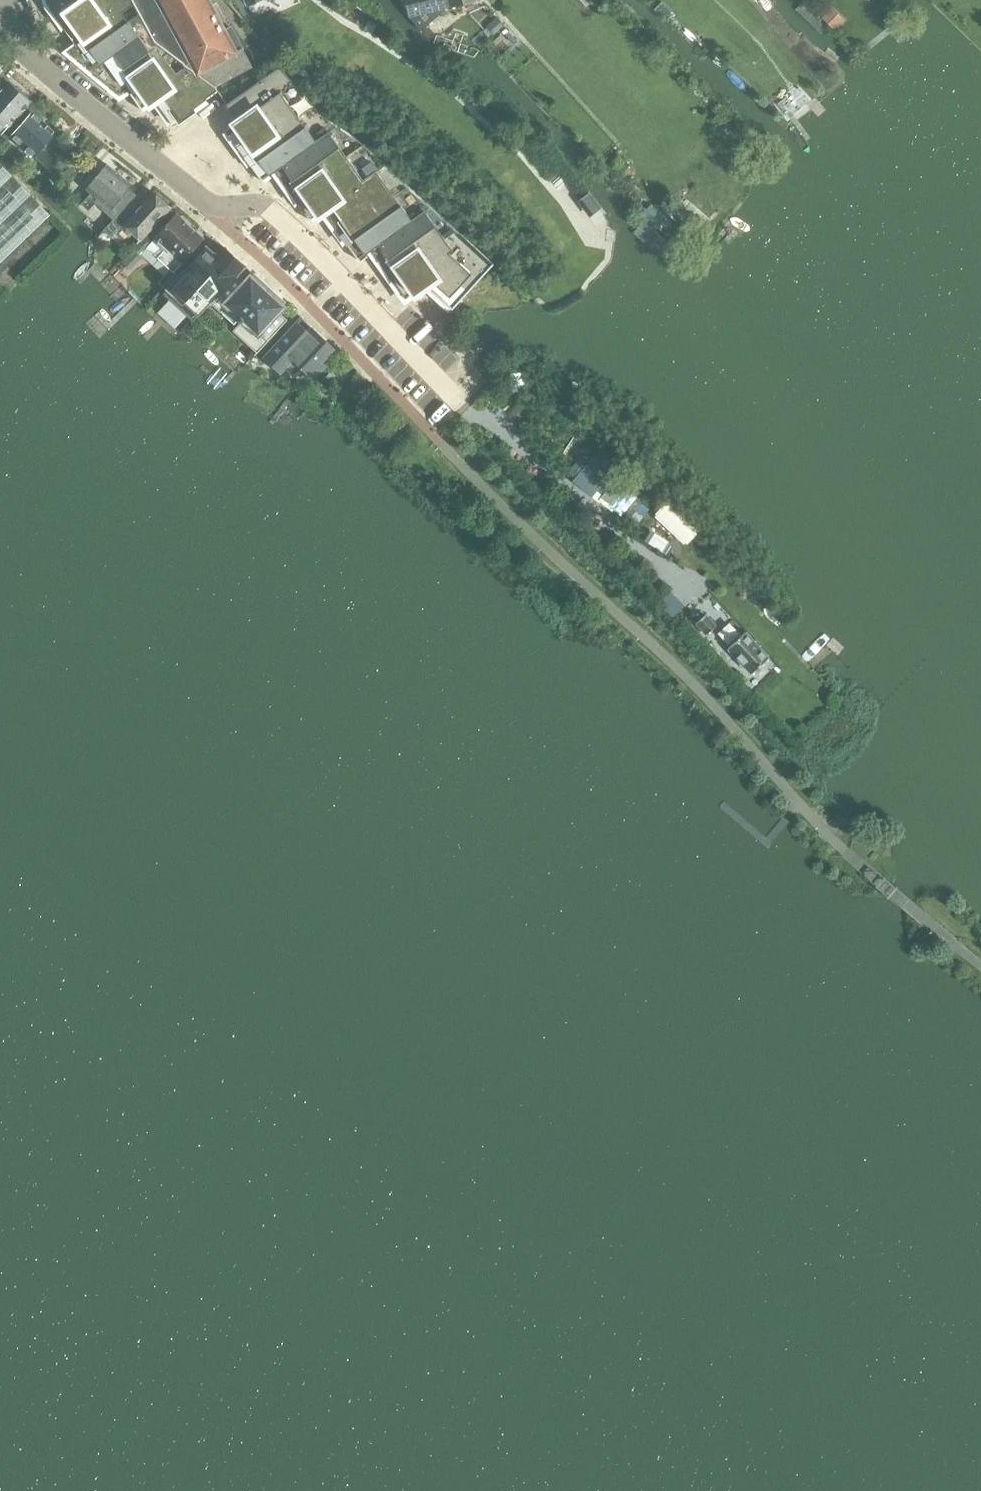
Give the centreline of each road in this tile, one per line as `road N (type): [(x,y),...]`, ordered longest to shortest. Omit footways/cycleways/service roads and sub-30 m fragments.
road 1 (residential): [(457,393),(273,213),(206,207),(22,48),(5,0)]

